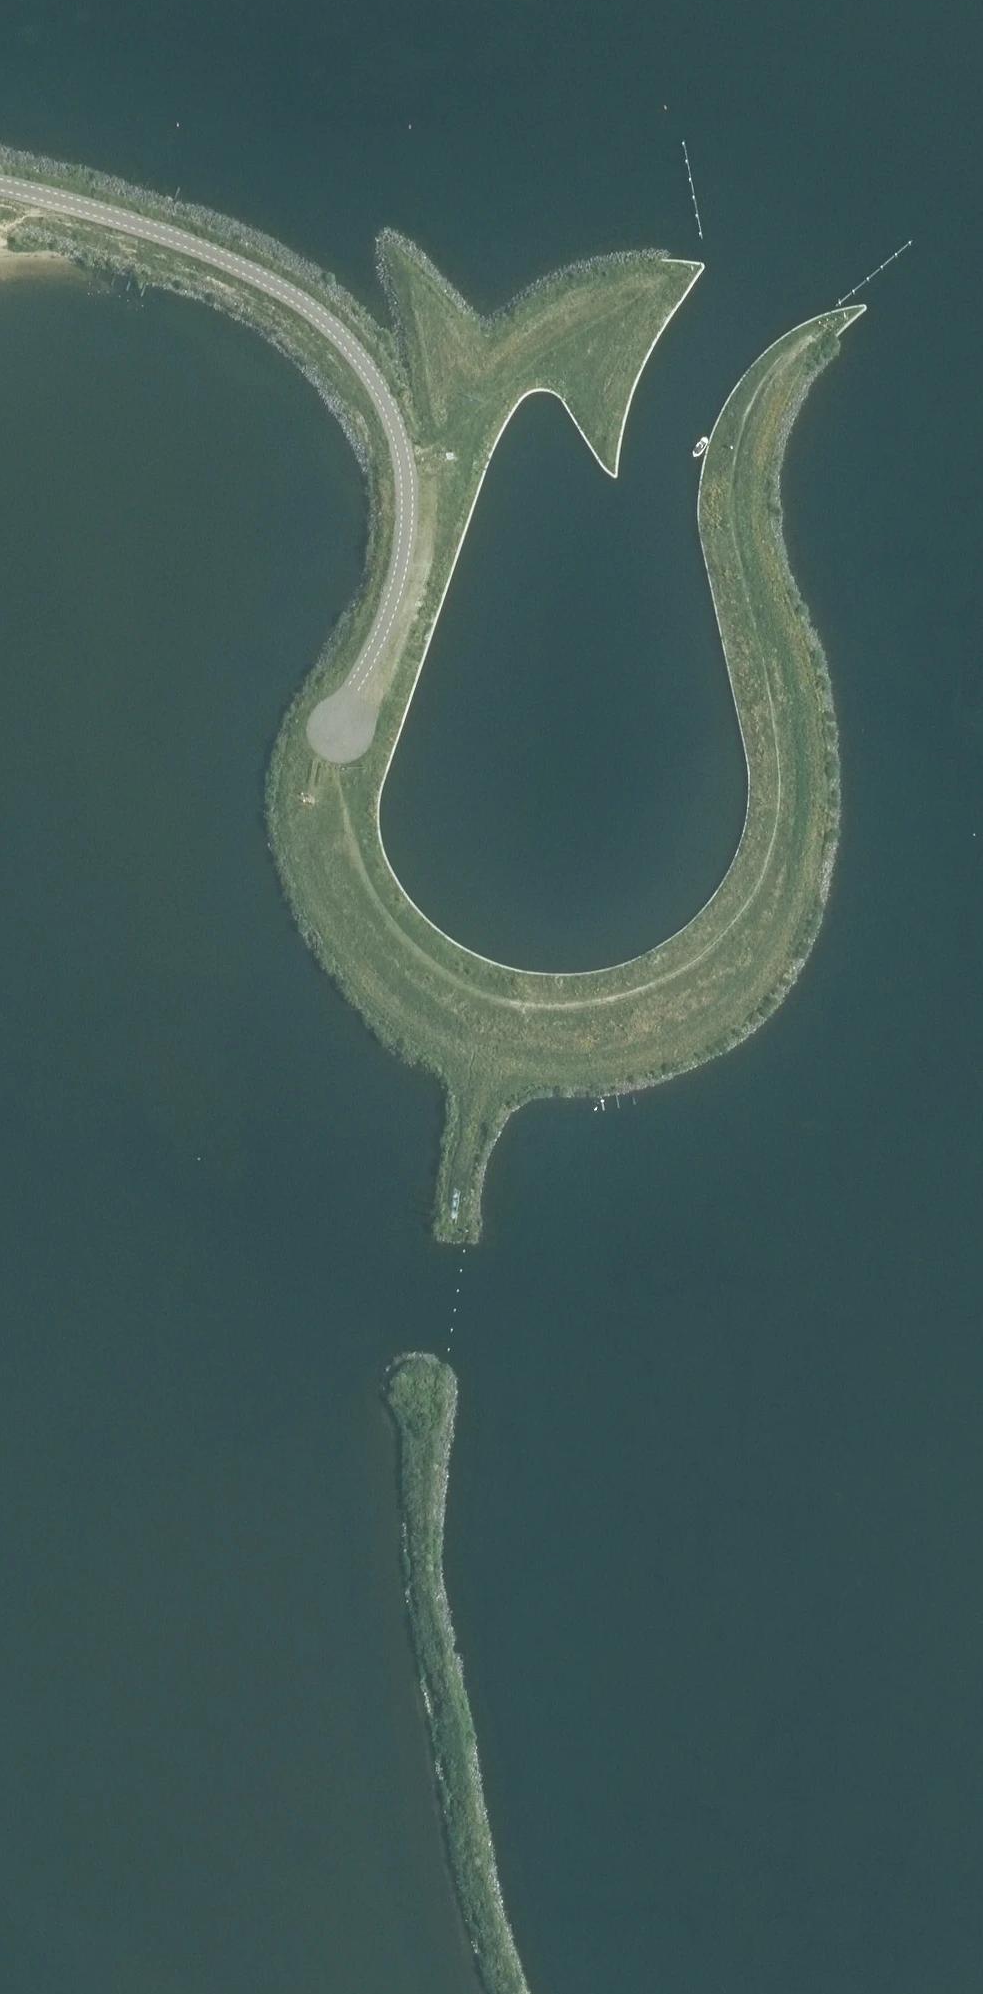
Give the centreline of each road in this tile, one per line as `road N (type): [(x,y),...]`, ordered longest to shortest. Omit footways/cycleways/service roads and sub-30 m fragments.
road 1 (unclassified): [(0,185),(117,218),(244,268),(332,327),(370,375),(403,459),(406,533),(388,615),(350,693)]
road 2 (unclassified): [(350,693),(320,720),(318,737),(329,750),(349,751),(360,741),(352,703)]

